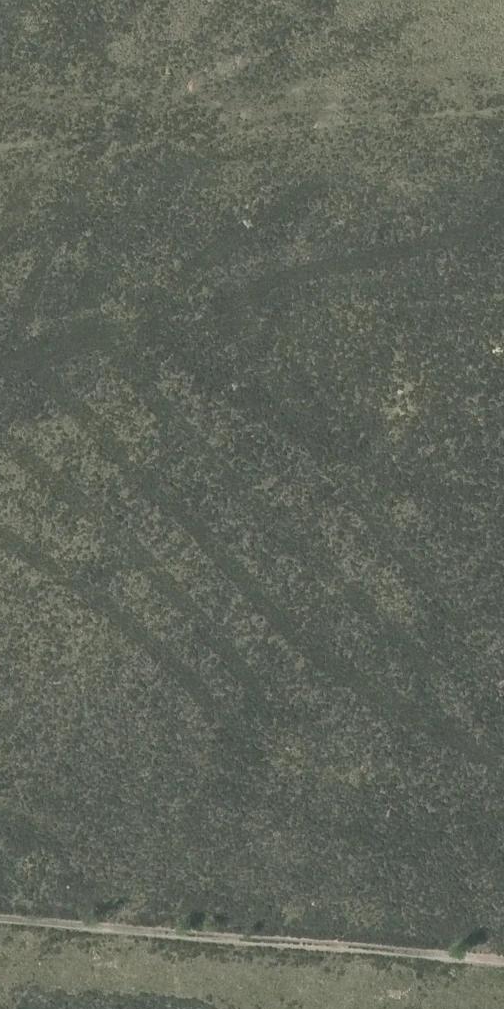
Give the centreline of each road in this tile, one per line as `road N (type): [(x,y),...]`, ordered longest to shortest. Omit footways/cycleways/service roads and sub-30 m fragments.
road 1 (track): [(503,962),(0,921)]

